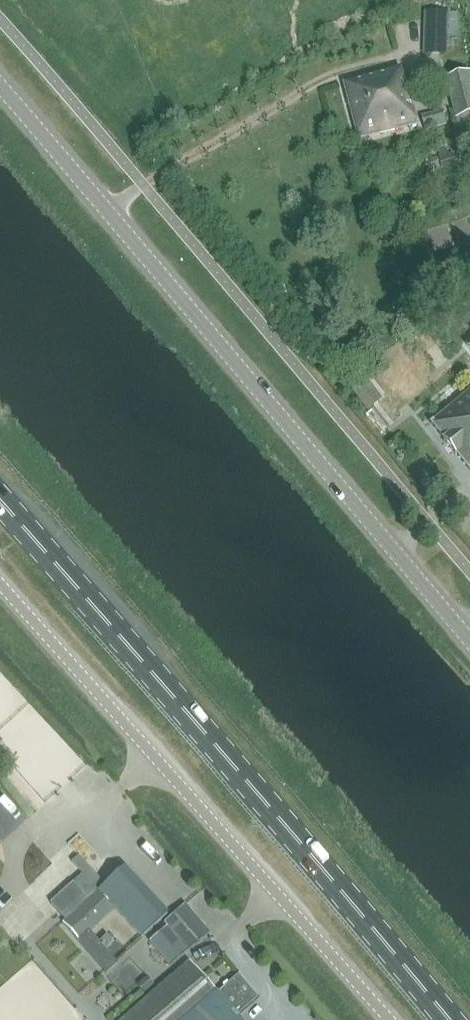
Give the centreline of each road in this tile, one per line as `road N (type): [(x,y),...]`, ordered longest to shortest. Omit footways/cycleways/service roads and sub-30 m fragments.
road 1 (secondary): [(469,641),(0,85)]
road 2 (primary): [(446,1019),(0,502)]
road 3 (unclassified): [(387,1019),(0,583)]

